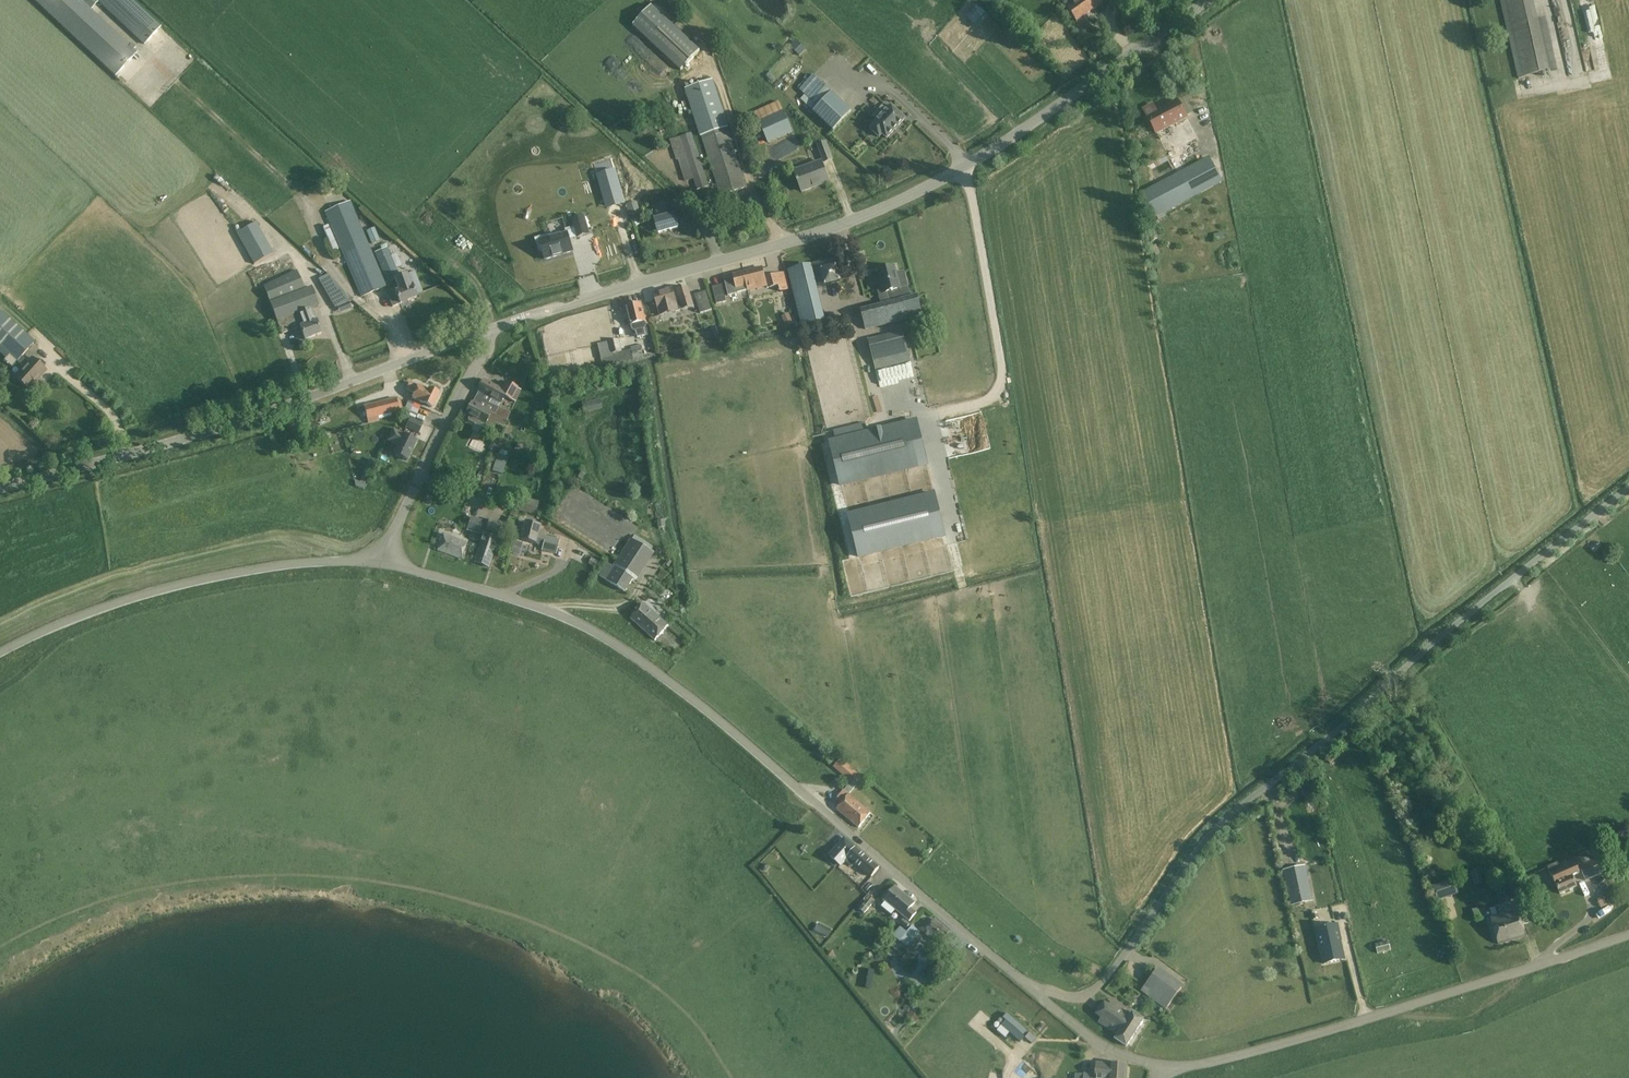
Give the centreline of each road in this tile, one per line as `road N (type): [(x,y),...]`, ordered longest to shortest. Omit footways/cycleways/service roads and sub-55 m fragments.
road 1 (tertiary): [(487,330),(829,231),(907,198),(1004,143),(1209,0)]
road 2 (unclassified): [(1030,988),(1075,997),(1090,992),(1229,816),(1628,489)]
road 3 (tertiary): [(1030,988),(633,657),(550,611),(383,563)]
road 4 (tertiary): [(0,488),(210,430),(487,330)]
road 5 (tertiary): [(1164,1065),(1232,1058),(1628,934)]
road 6 (tertiary): [(0,653),(172,587),(276,566),(383,563)]
road 7 (tertiary): [(383,563),(467,378),(490,348),(487,330)]
road 8 (tertiary): [(1164,1065),(1105,1047),(1030,988)]

